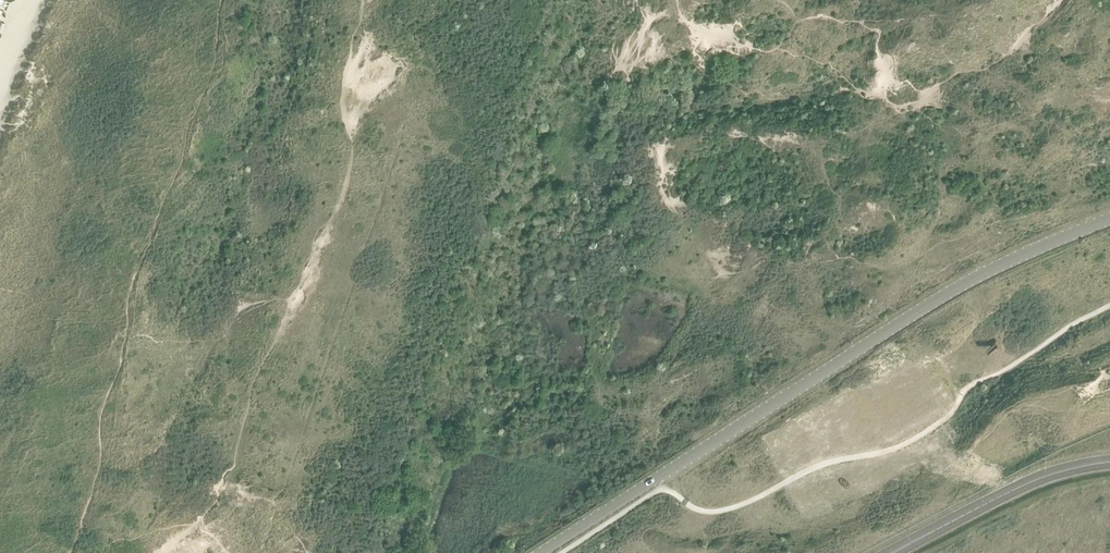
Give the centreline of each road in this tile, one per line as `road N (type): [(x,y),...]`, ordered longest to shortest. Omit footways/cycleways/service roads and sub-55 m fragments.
road 1 (unclassified): [(543,552),(967,281),(1109,217)]

